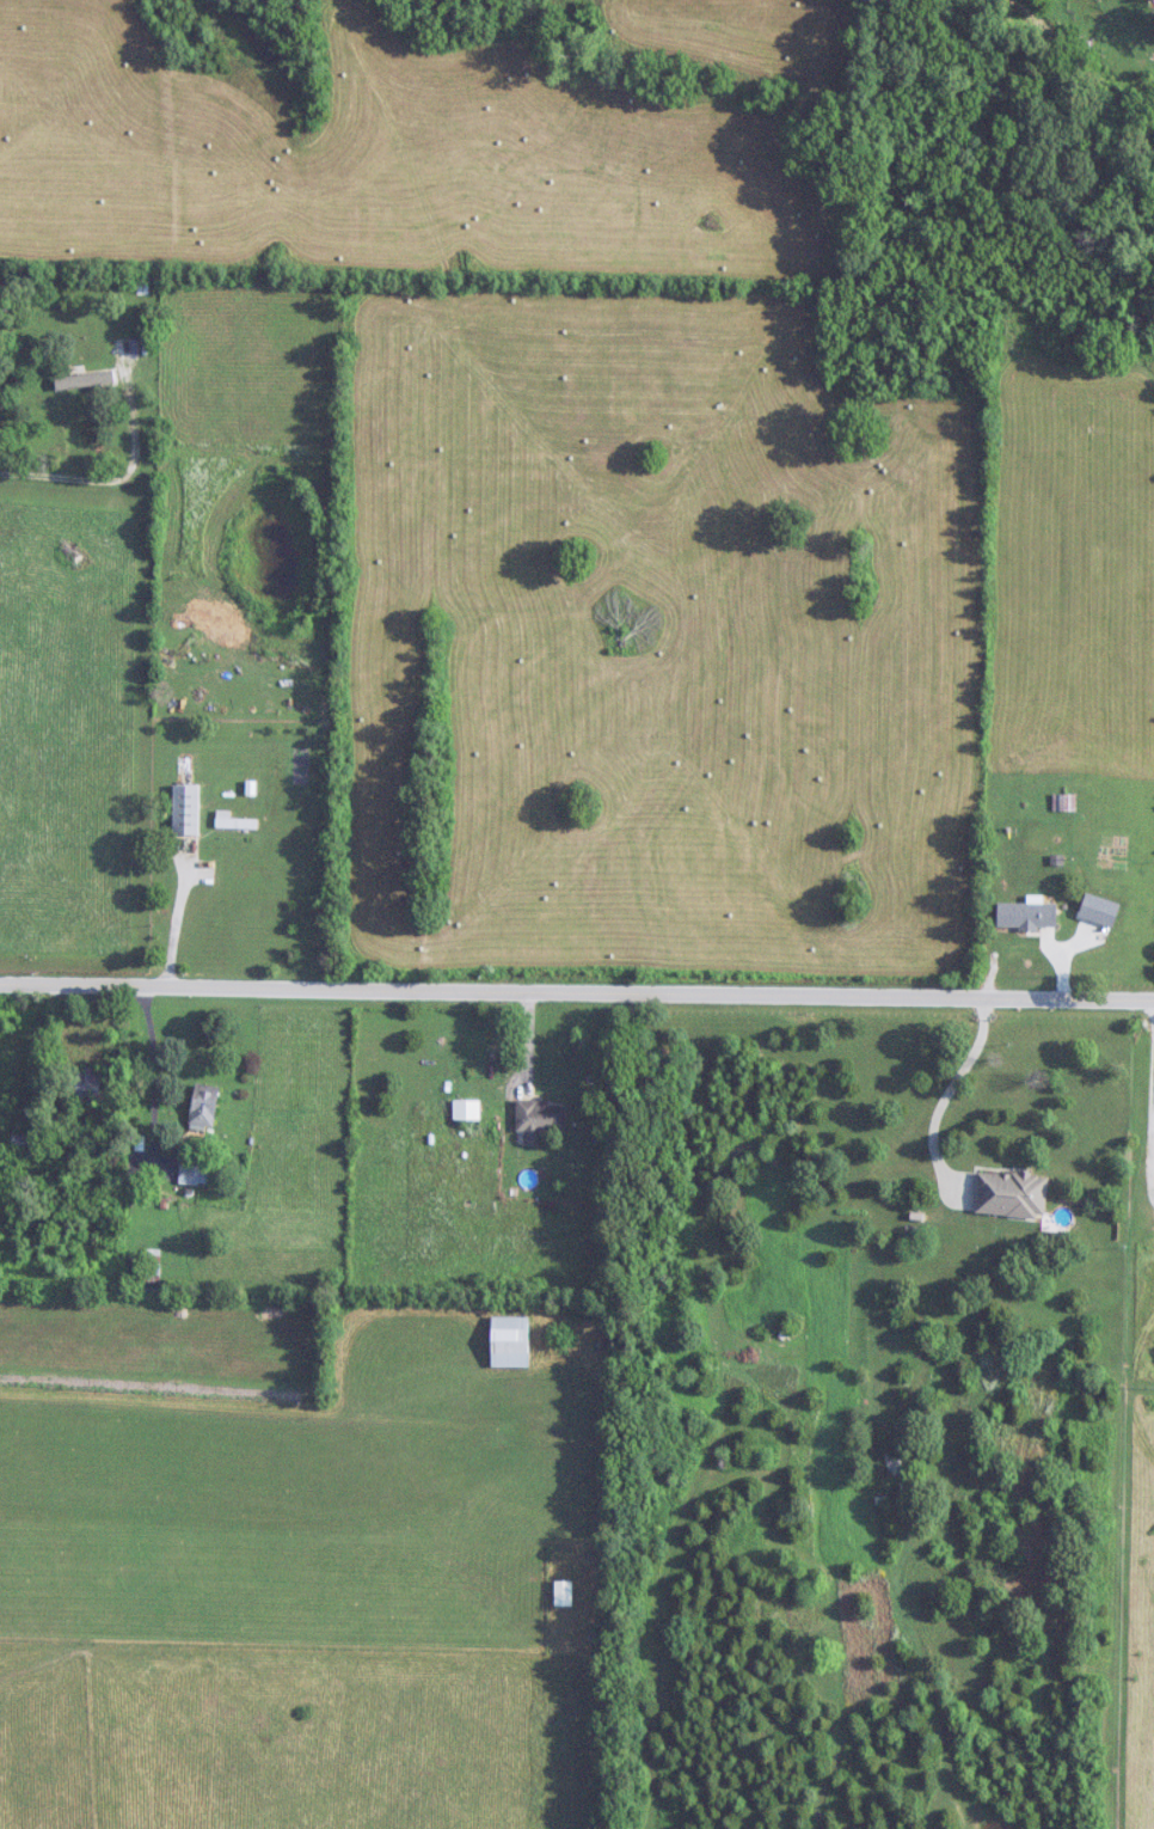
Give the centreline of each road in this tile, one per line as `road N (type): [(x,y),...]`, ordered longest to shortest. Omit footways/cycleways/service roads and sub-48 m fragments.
road 1 (residential): [(1153,997),(0,984)]

